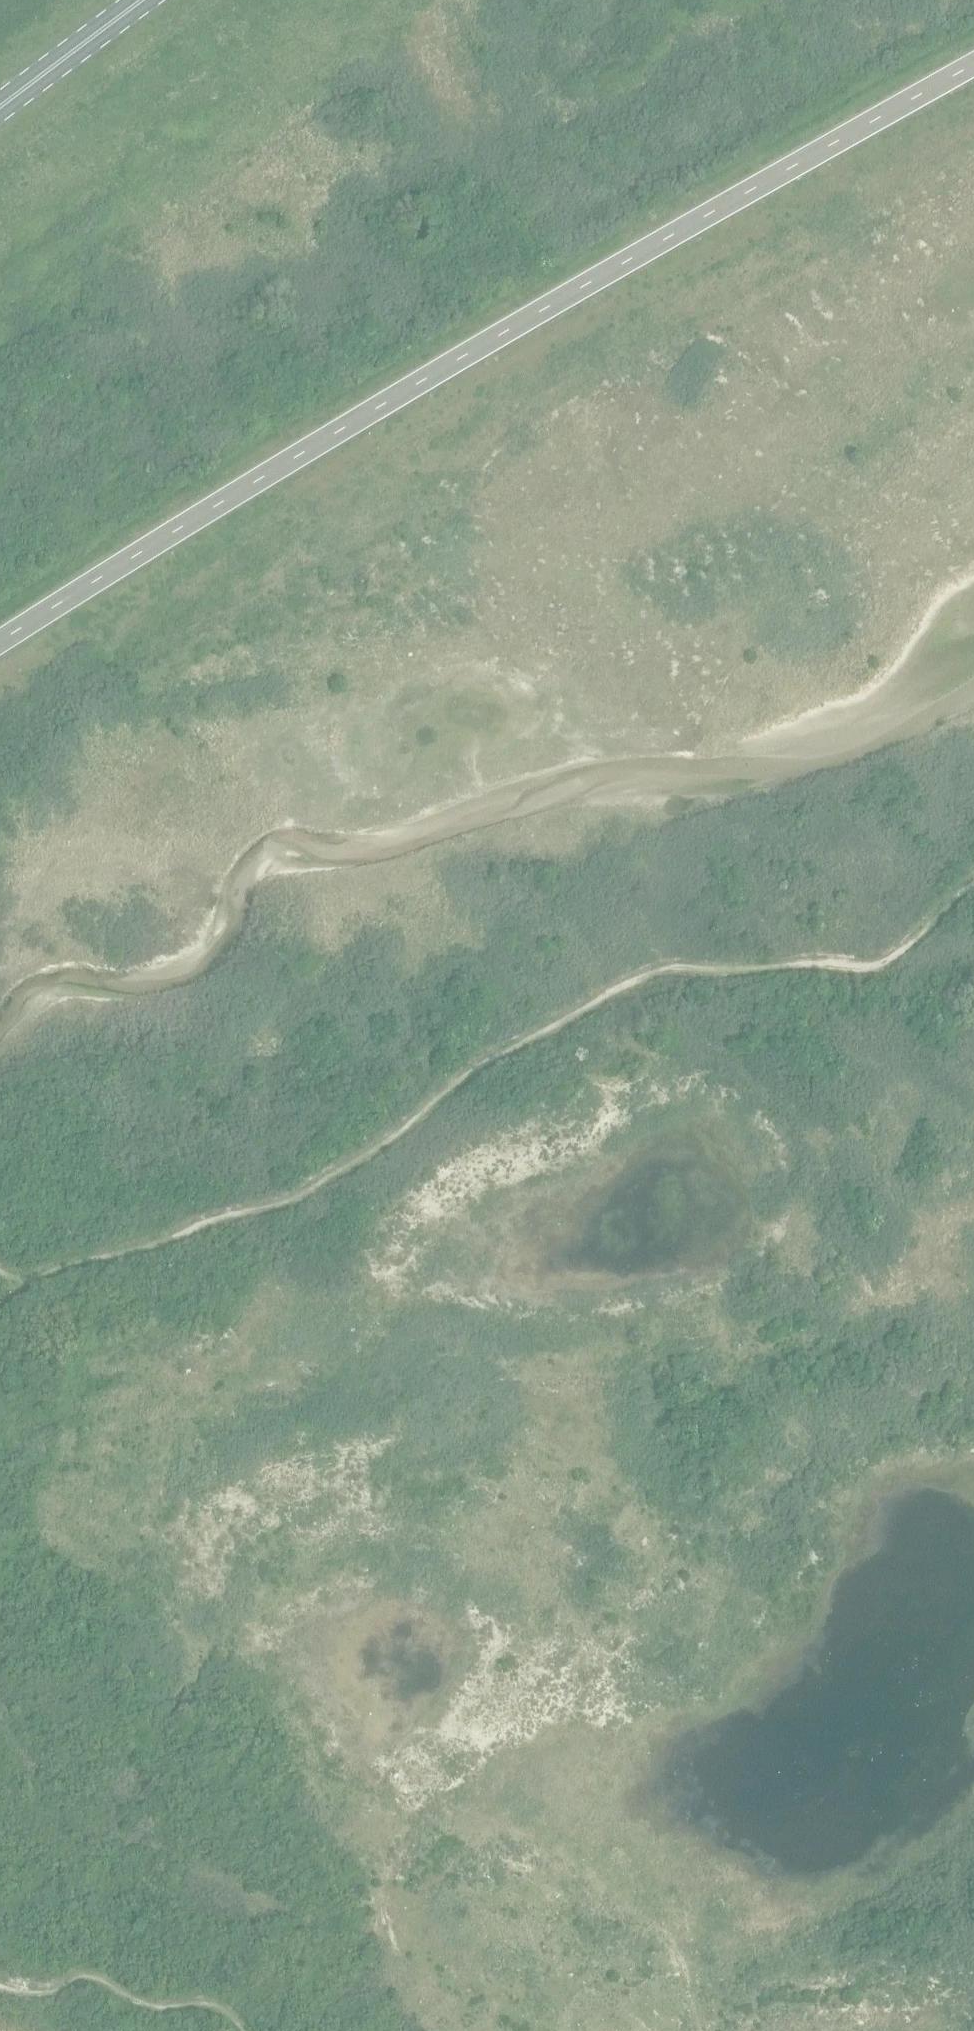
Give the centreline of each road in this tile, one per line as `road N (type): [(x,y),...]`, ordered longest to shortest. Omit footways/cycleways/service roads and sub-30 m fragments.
road 1 (unclassified): [(0,640),(413,384),(973,62)]
road 2 (primary): [(0,102),(133,0)]

